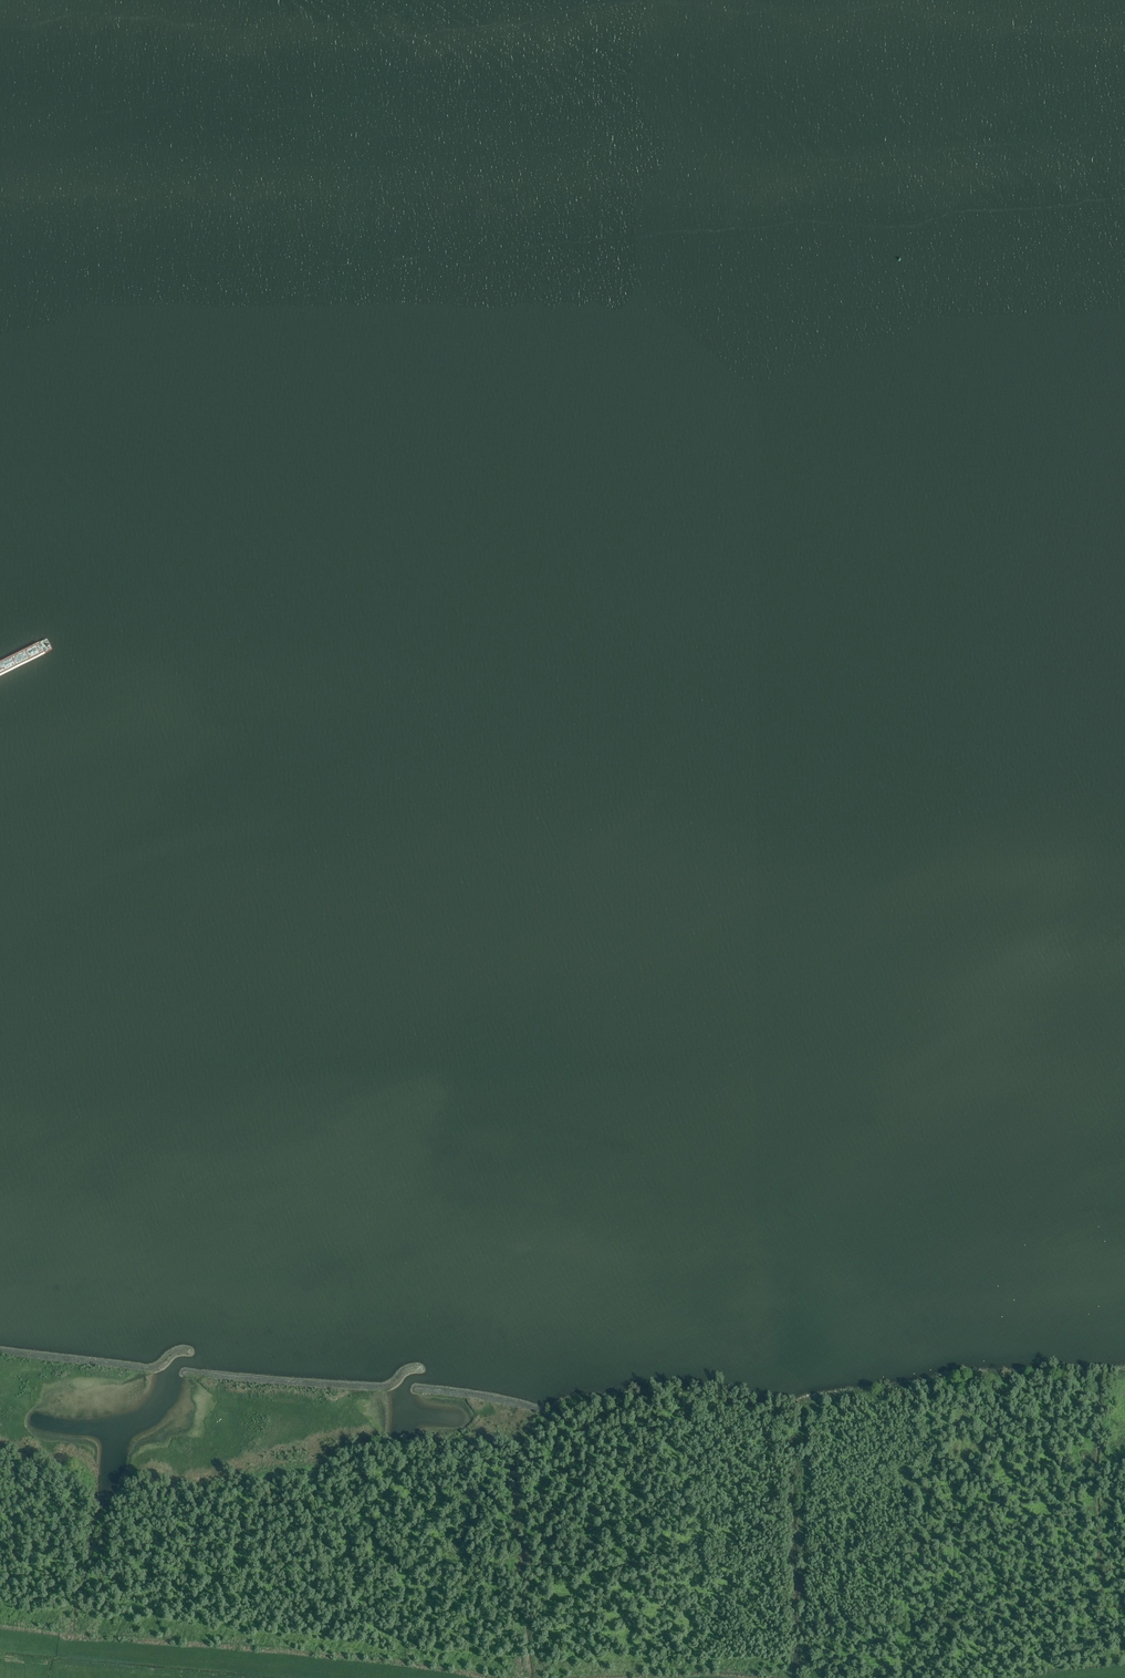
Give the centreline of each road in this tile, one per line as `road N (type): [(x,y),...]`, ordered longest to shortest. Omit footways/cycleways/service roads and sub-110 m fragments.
road 1 (track): [(811,1677),(807,1410)]

